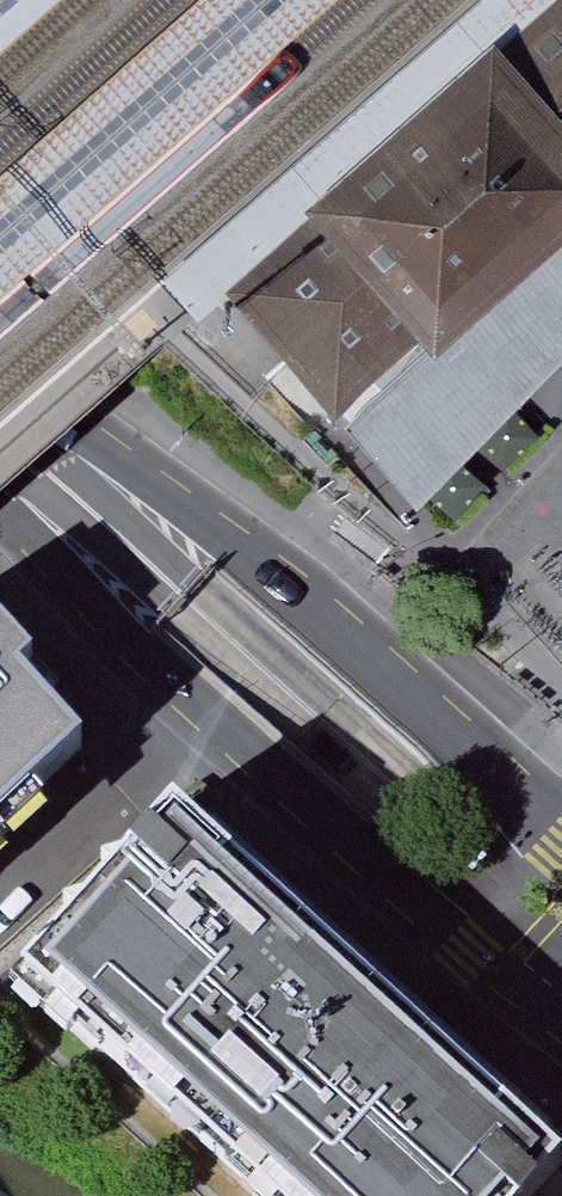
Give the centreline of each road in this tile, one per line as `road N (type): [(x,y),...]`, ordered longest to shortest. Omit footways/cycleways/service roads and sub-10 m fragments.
road 1 (secondary): [(0,509),(466,933),(561,964)]
road 2 (secondary): [(561,844),(136,474),(61,438),(0,392)]

